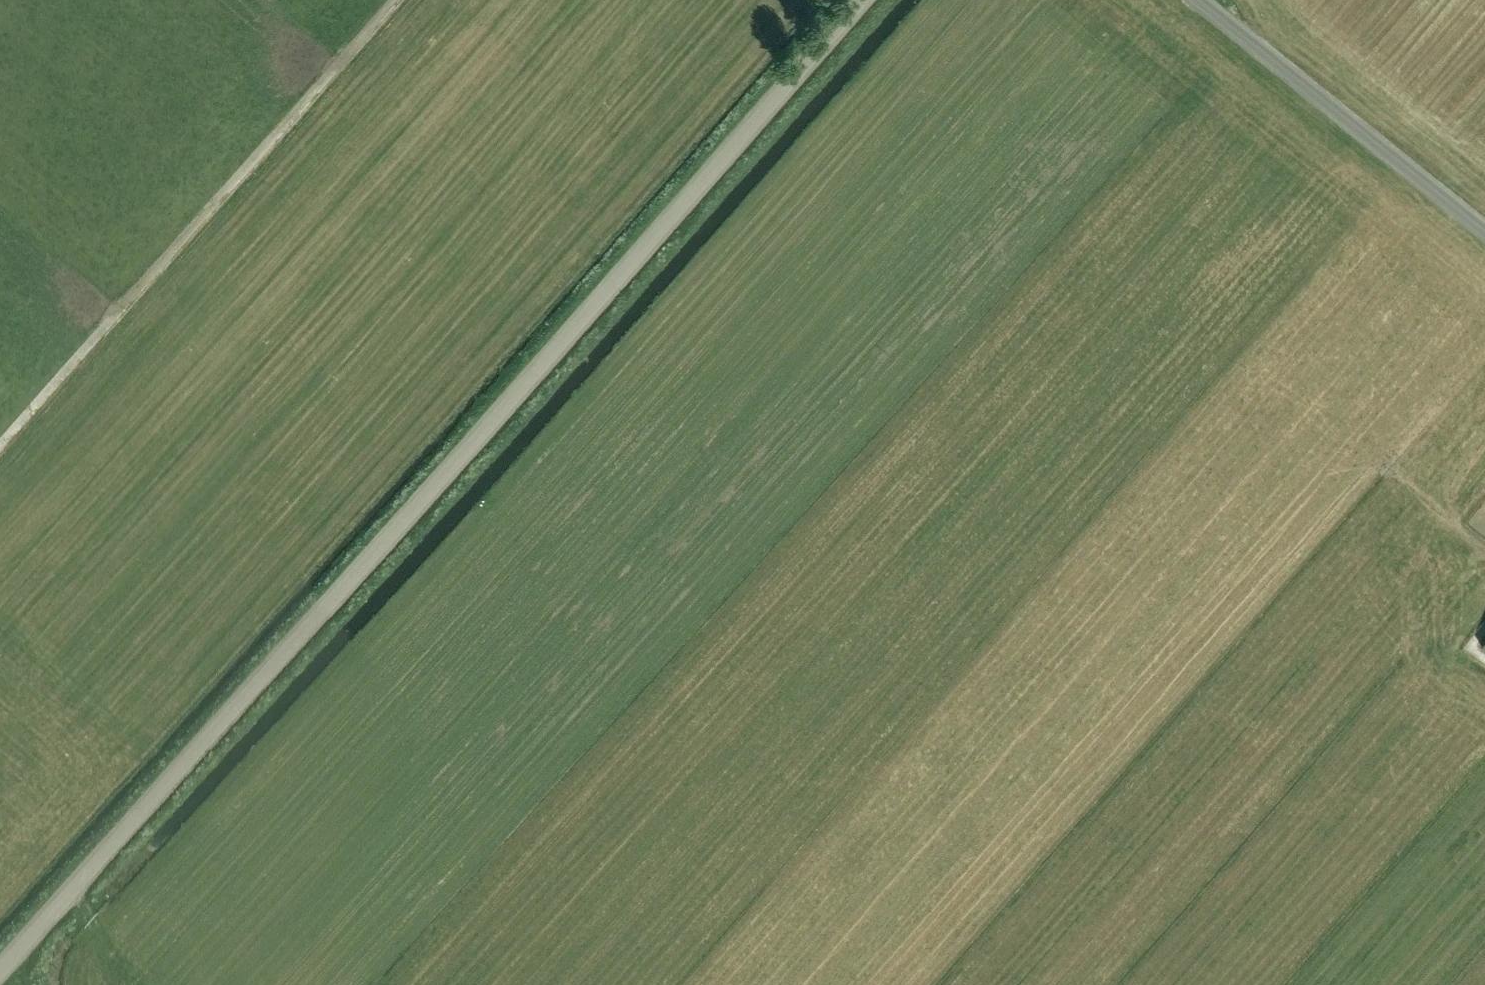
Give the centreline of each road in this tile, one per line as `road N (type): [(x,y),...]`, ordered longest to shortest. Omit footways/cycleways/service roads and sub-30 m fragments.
road 1 (unclassified): [(0,965),(860,0)]
road 2 (unclassified): [(1484,236),(1197,0)]

